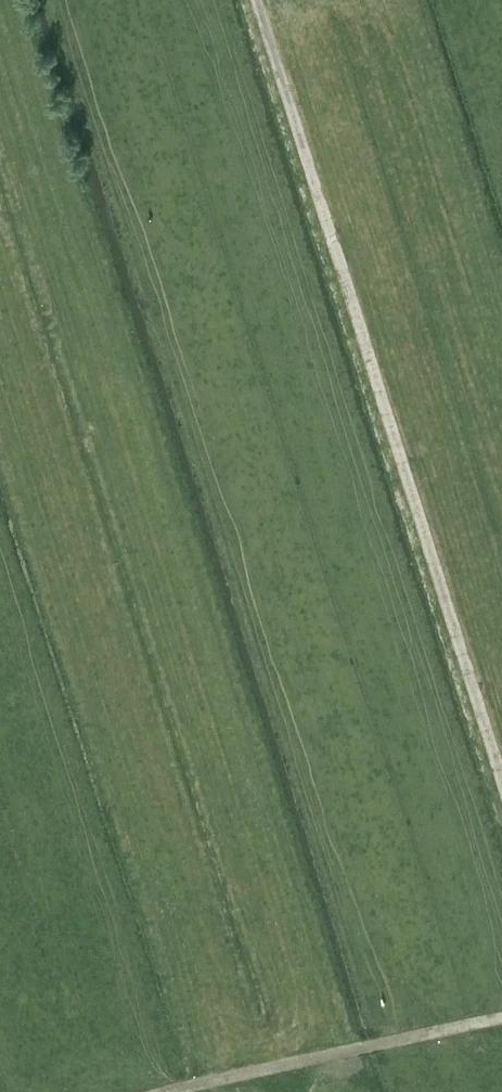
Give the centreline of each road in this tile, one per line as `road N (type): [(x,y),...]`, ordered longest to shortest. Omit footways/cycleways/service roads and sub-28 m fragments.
road 1 (track): [(501,780),(256,0)]
road 2 (track): [(167,1091),(501,1018)]

